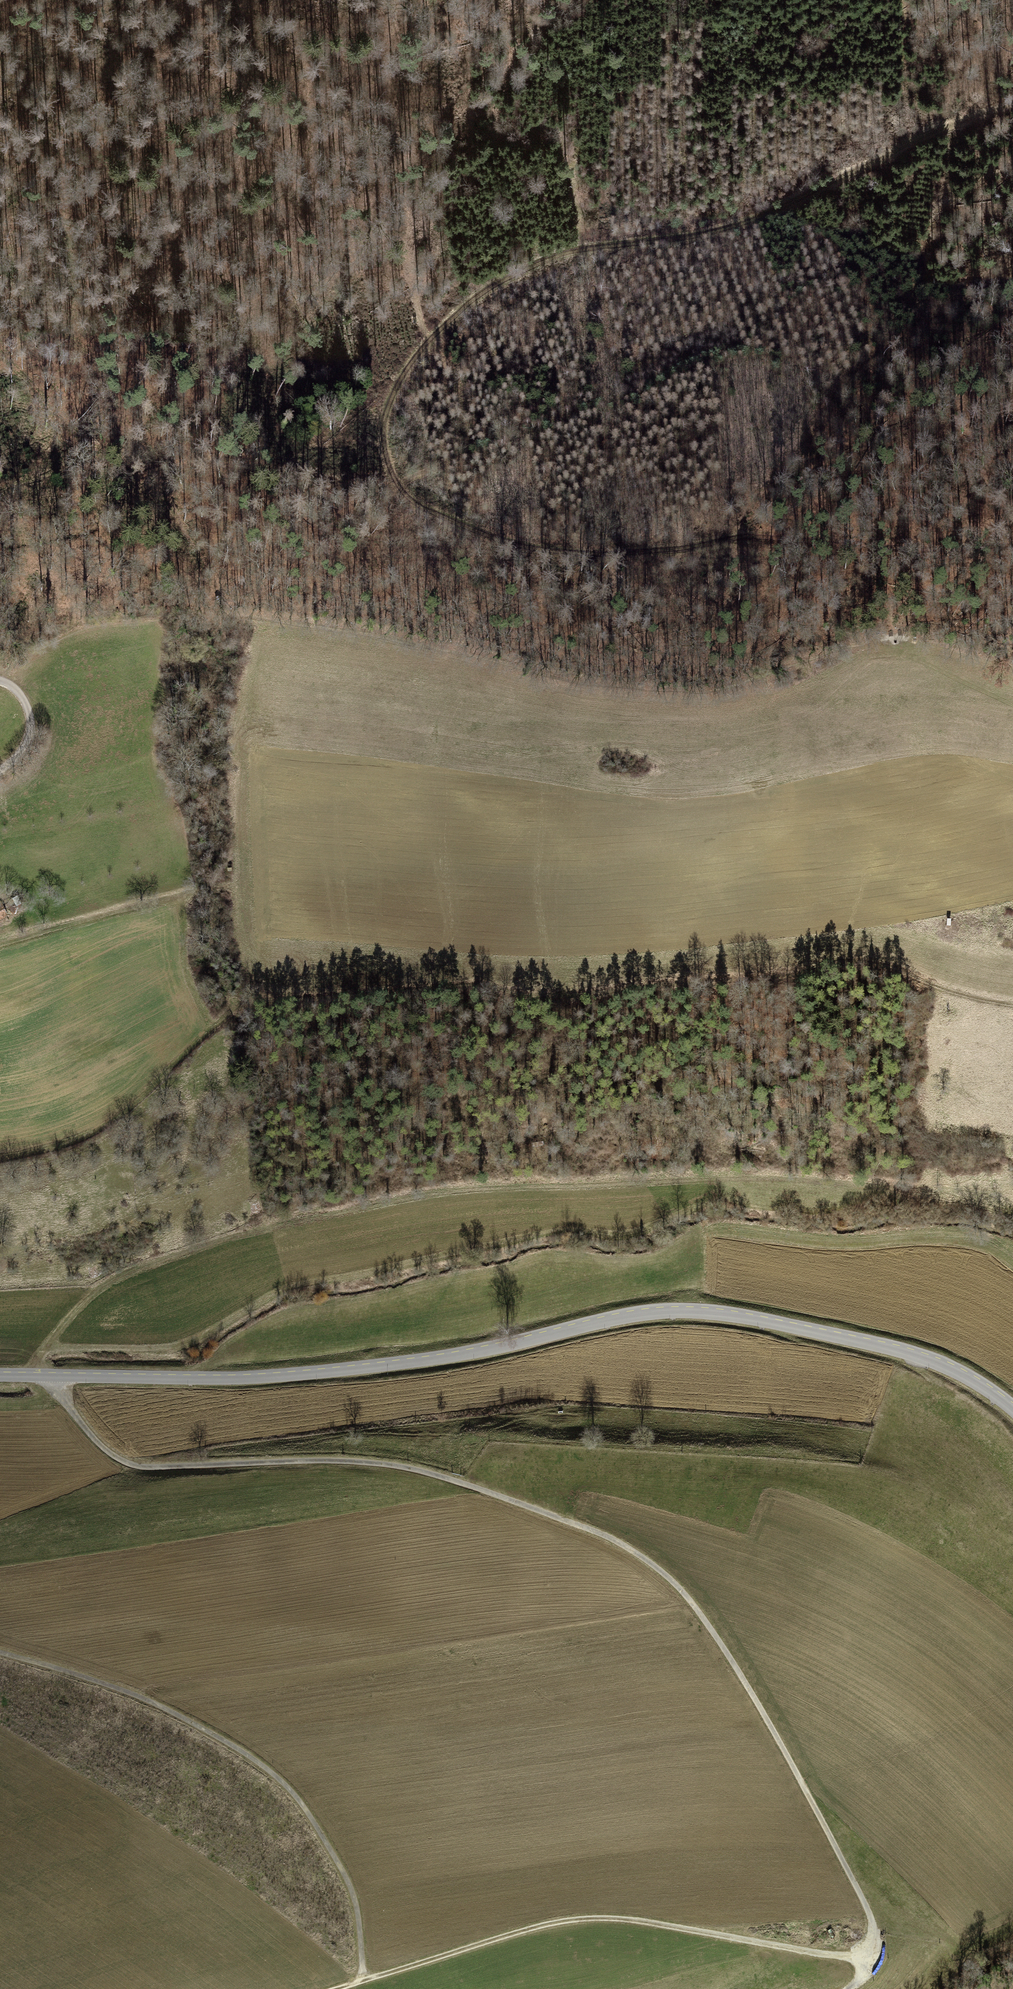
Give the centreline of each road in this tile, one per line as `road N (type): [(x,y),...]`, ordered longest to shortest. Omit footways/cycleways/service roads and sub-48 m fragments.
road 1 (track): [(1012,106),(933,132),(784,206),(708,233),(574,252),(510,275),(455,314),(405,371),(383,417),(382,459),(400,493),(467,527),(534,548),(616,553),(812,539),(900,550),(1012,545)]
road 2 (track): [(866,1950),(871,1930),(860,1896),(719,1640),(669,1577),(621,1542),(357,1448),(138,1458),(83,1427),(49,1377)]
road 3 (track): [(0,1159),(52,1152),(105,1127),(243,1005),(449,989),(555,1011),(868,956),(1012,1017)]
road 4 (tertiary): [(0,1375),(183,1379),(392,1366),(673,1311),(736,1313),(920,1357),(1012,1409)]
road 5 (track): [(843,1988),(866,1950),(822,1954),(591,1918),(540,1924),(330,1988)]
road 6 (track): [(0,1651),(151,1700),(262,1762),(299,1796),(347,1879),(357,1907),(360,1979)]
road 7 (track): [(1012,269),(845,383),(778,476),(746,540)]

